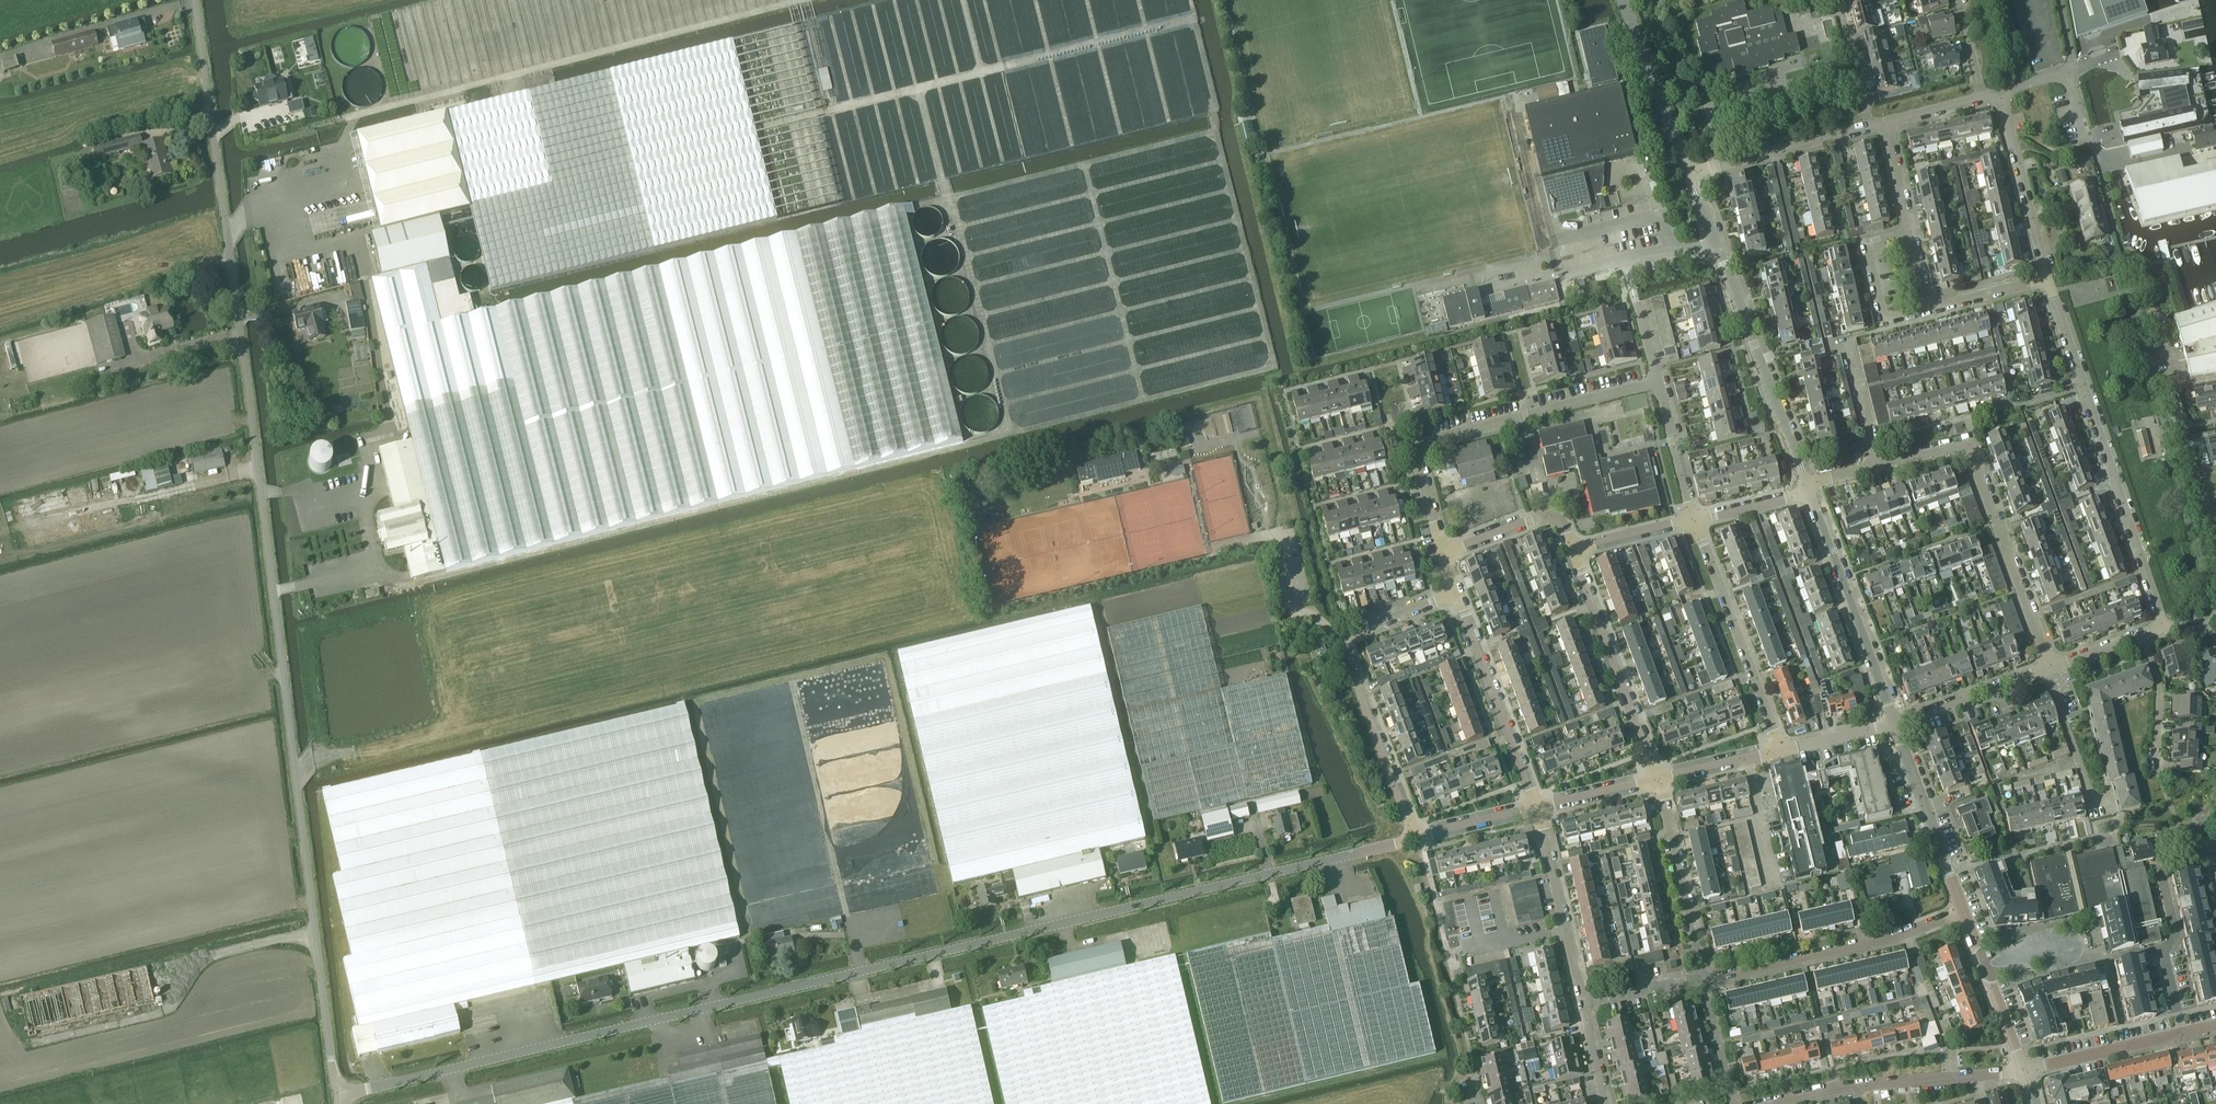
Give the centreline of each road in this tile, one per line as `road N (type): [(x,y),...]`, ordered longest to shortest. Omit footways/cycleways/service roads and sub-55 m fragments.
road 1 (unclassified): [(336,1096),(1416,839)]
road 2 (unclassified): [(336,1096),(195,0)]
road 3 (track): [(344,141),(354,116),(806,0)]
road 4 (residential): [(1806,487),(1966,445),(2048,667)]
road 5 (residential): [(2163,624),(2048,277)]
road 6 (residential): [(1444,553),(1417,458),(1421,446),(1656,381)]
road 7 (residential): [(1806,487),(1689,171)]
road 8 (residential): [(1704,980),(1964,912)]
road 9 (residential): [(1894,724),(1806,487)]
road 10 (residential): [(1780,753),(1691,518)]
road 11 (residential): [(1577,549),(1657,781)]
road 12 (residential): [(1537,808),(1457,594)]
road 13 (residential): [(1416,839),(1346,634)]
road 14 (residential): [(1704,980),(1657,781)]
road 15 (residential): [(1964,912),(1894,724)]
road 16 (residential): [(1584,1003),(1537,808)]
road 17 (residential): [(2048,277),(2001,93)]
road 18 (residential): [(1689,171),(1868,126)]
road 19 (unclassified): [(1689,171),(1620,0)]
road 20 (residential): [(1854,1087),(2026,1070)]
road 21 (residential): [(2183,1033),(2164,949),(2176,932),(2161,871)]
road 22 (residential): [(2026,1070),(1964,912)]
road 23 (residential): [(1929,309),(1885,319),(1868,246),(1911,236)]
road 24 (residential): [(1894,724),(2048,667)]
road 25 (residential): [(2026,1070),(2183,1033)]
road 26 (residential): [(1444,553),(1556,516),(1577,549)]
road 27 (residential): [(2096,810),(2048,667)]
road 28 (residential): [(1691,518),(1656,381)]
road 29 (residential): [(2158,772),(2160,683),(2143,634)]
road 30 (residential): [(1775,889),(1746,760)]
road 31 (unclassified): [(1346,634),(1298,610),(1277,536)]
road 32 (residential): [(1868,126),(1837,0)]
road 33 (residential): [(1732,1103),(1704,980)]
road 34 (residential): [(1416,839),(1537,808)]
road 35 (residential): [(2048,277),(1929,309)]
road 36 (residential): [(1537,808),(1657,781)]
road 37 (residential): [(1584,1003),(1704,980)]

